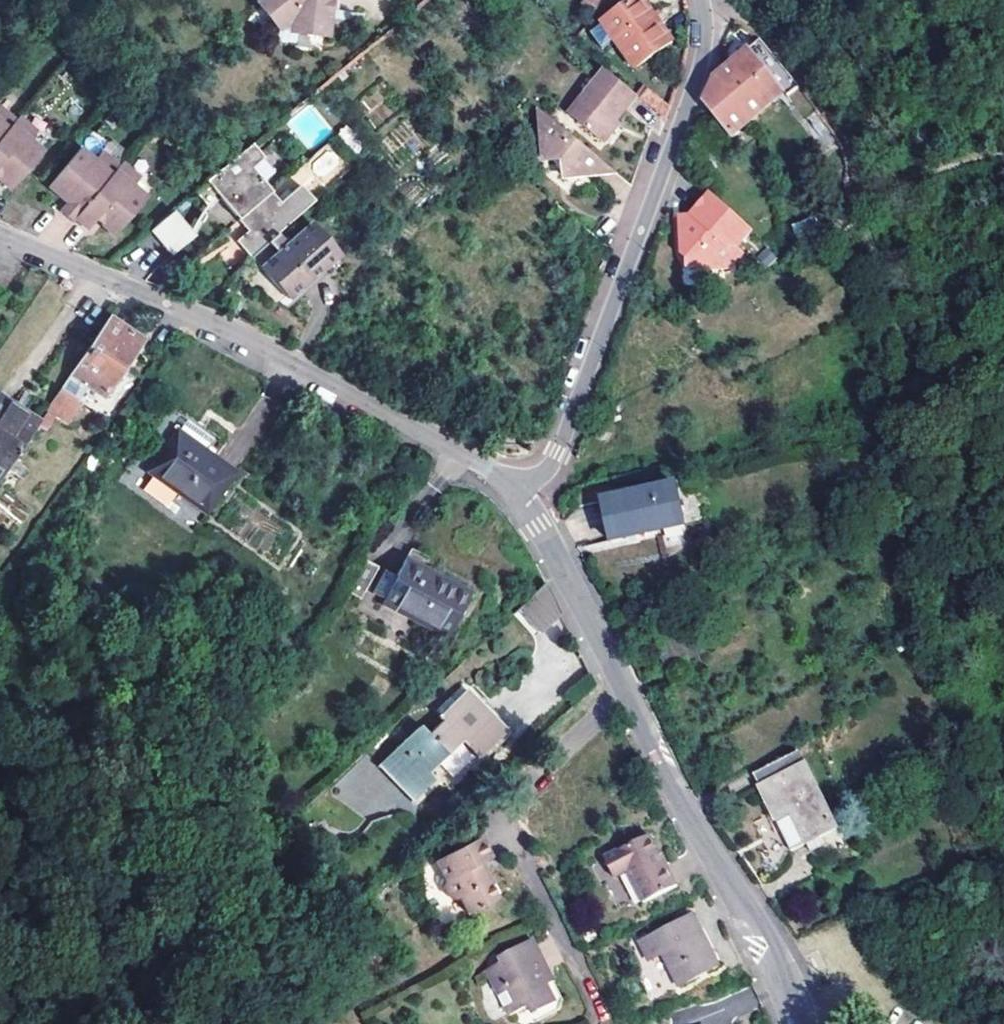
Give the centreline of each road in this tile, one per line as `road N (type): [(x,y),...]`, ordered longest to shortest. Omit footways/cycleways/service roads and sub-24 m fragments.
road 1 (tertiary): [(802,1023),(785,976),(687,817),(517,484)]
road 2 (residential): [(517,484),(281,356),(0,236)]
road 3 (residential): [(702,0),(699,70),(557,453),(539,476),(517,484)]

